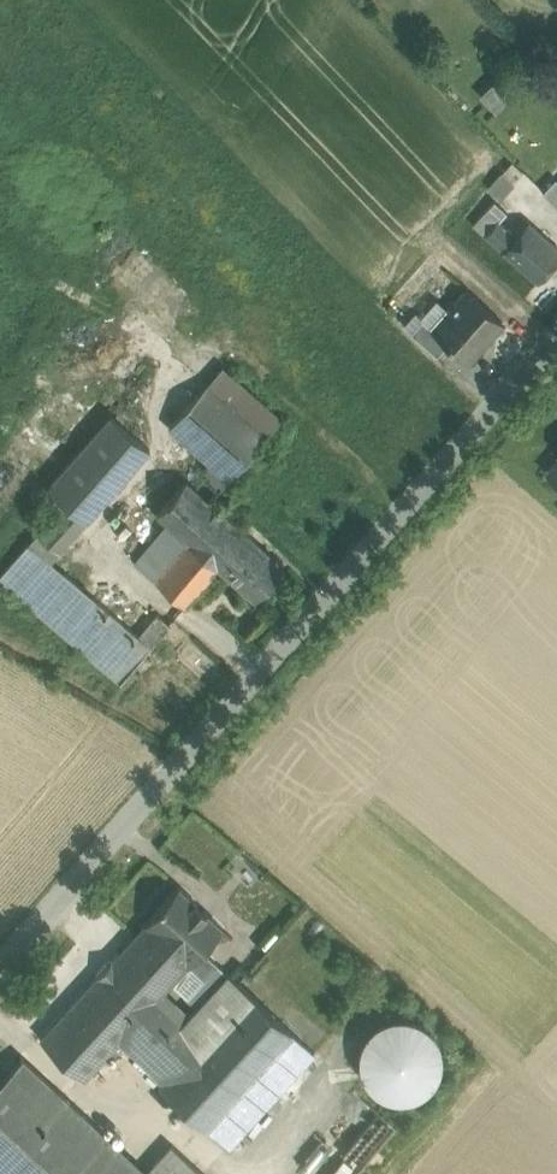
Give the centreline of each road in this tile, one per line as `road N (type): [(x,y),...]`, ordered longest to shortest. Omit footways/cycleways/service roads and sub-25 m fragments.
road 1 (residential): [(556,332),(0,968)]

